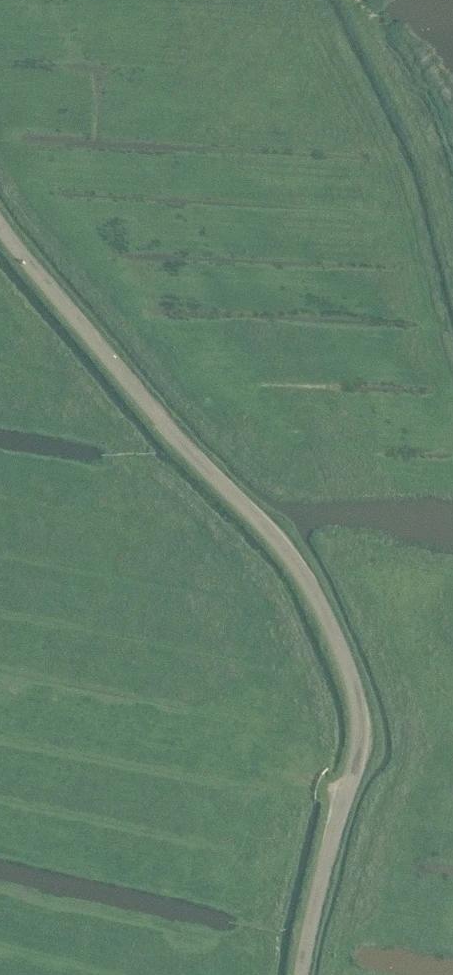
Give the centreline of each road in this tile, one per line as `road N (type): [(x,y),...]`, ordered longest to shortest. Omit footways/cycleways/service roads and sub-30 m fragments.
road 1 (unclassified): [(303,974),(352,759),(358,715),(350,661),(275,532),(190,448),(0,223)]
road 2 (track): [(0,718),(344,786)]

